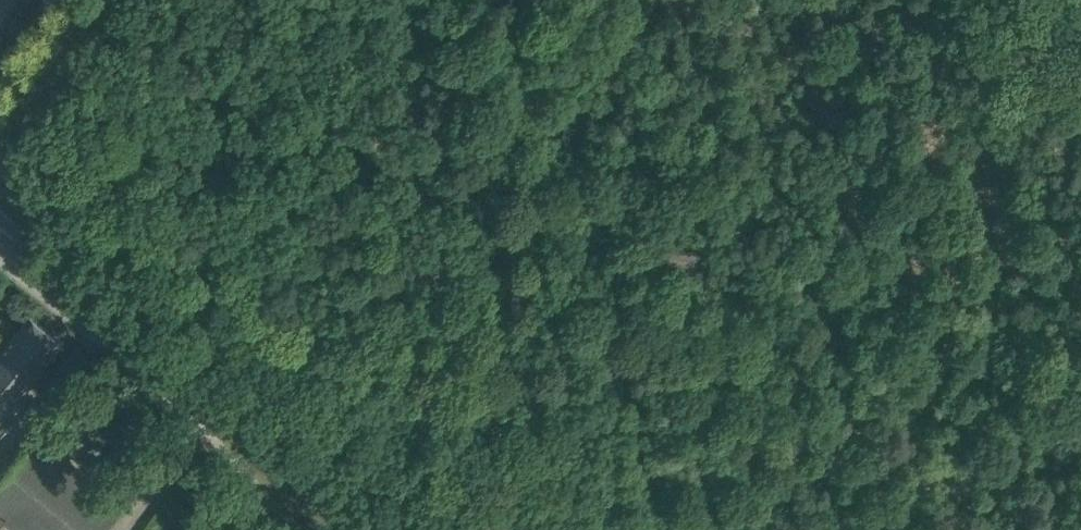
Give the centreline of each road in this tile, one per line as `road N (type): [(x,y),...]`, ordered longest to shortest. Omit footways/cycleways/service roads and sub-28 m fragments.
road 1 (track): [(579,256),(619,249),(674,256),(879,314),(1040,387),(1080,434)]
road 2 (tertiary): [(365,529),(0,228)]
road 3 (track): [(597,529),(573,294),(579,256)]
road 4 (unclassified): [(0,154),(92,0)]

